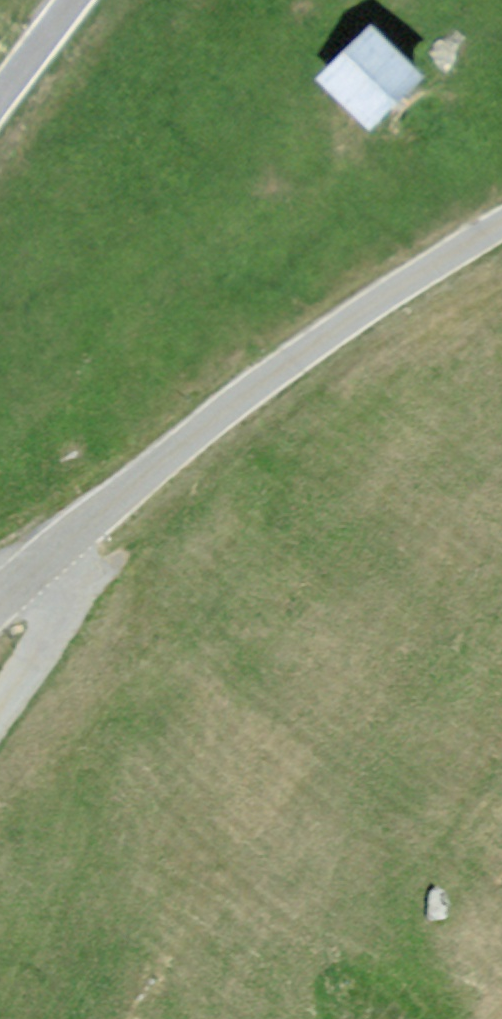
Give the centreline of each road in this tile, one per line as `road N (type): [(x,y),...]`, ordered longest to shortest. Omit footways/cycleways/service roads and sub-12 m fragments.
road 1 (residential): [(0,600),(305,346),(501,220)]
road 2 (track): [(66,542),(28,674),(0,713)]
road 3 (residential): [(76,0),(0,99)]

